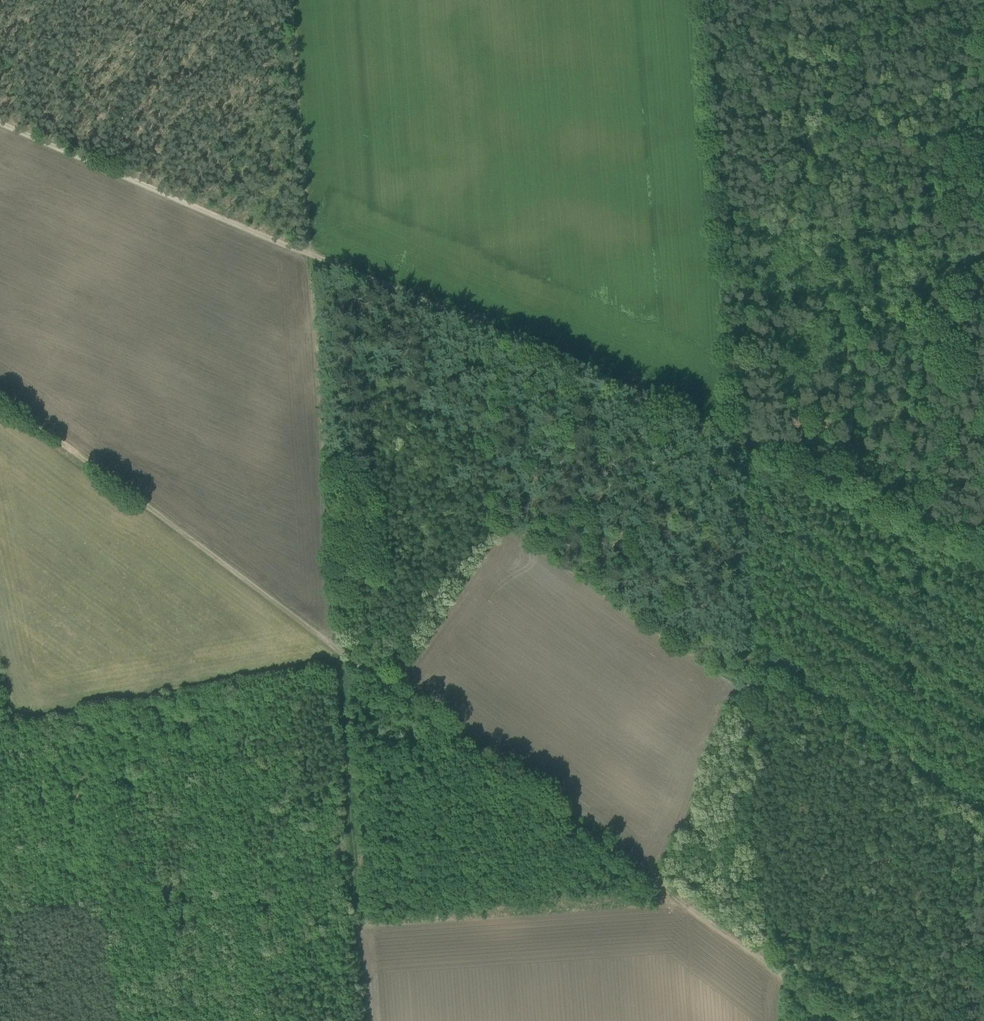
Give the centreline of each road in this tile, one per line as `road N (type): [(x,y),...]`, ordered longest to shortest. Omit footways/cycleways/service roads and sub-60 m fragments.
road 1 (track): [(0,404),(769,965)]
road 2 (track): [(769,965),(730,441)]
road 3 (track): [(304,253),(730,441)]
road 4 (track): [(340,649),(304,253)]
road 5 (track): [(0,118),(304,253)]
road 6 (track): [(730,441),(983,554)]
road 7 (track): [(287,0),(304,253)]

